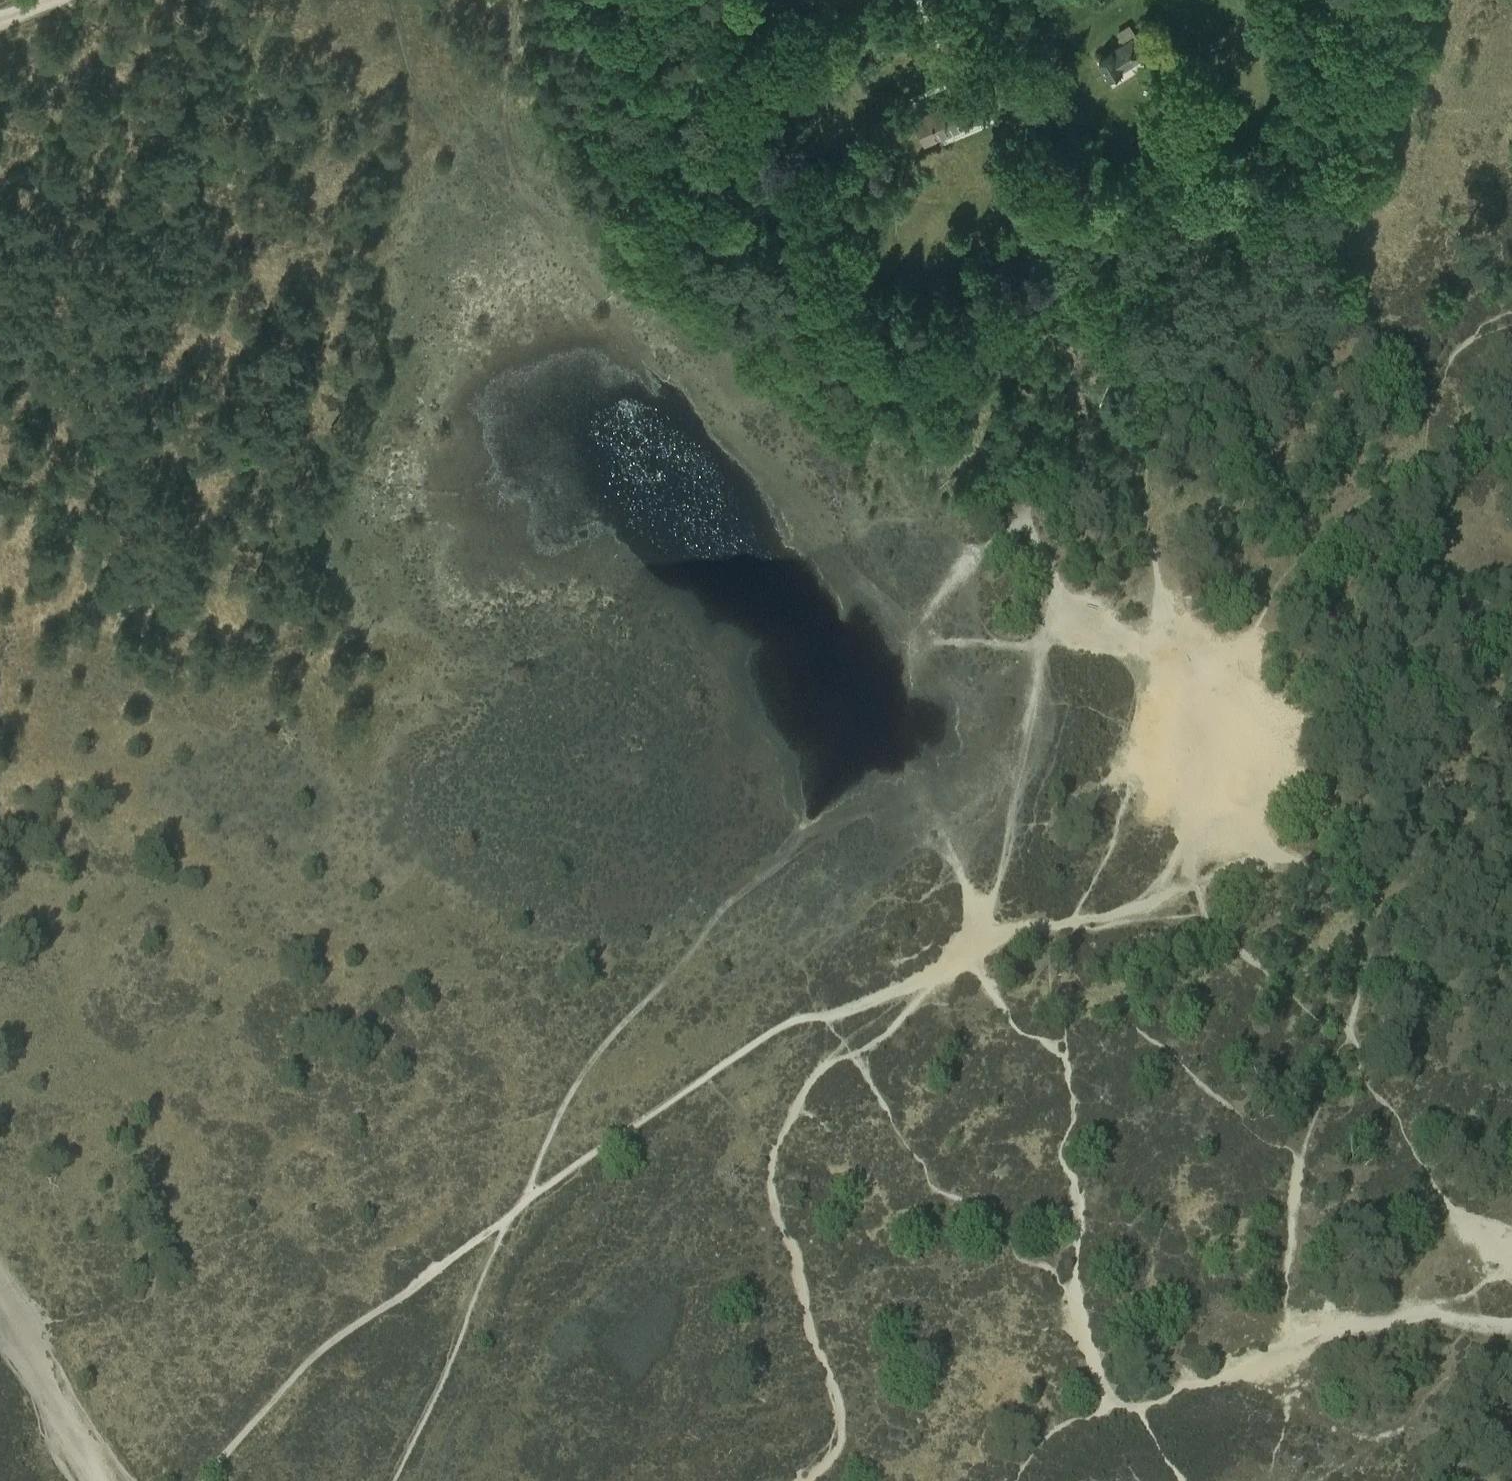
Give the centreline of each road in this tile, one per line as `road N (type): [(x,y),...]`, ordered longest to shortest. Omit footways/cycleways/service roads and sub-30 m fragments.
road 1 (track): [(1299,0),(1335,74),(1330,123),(1342,118),(1255,184),(1084,278),(1143,370)]

